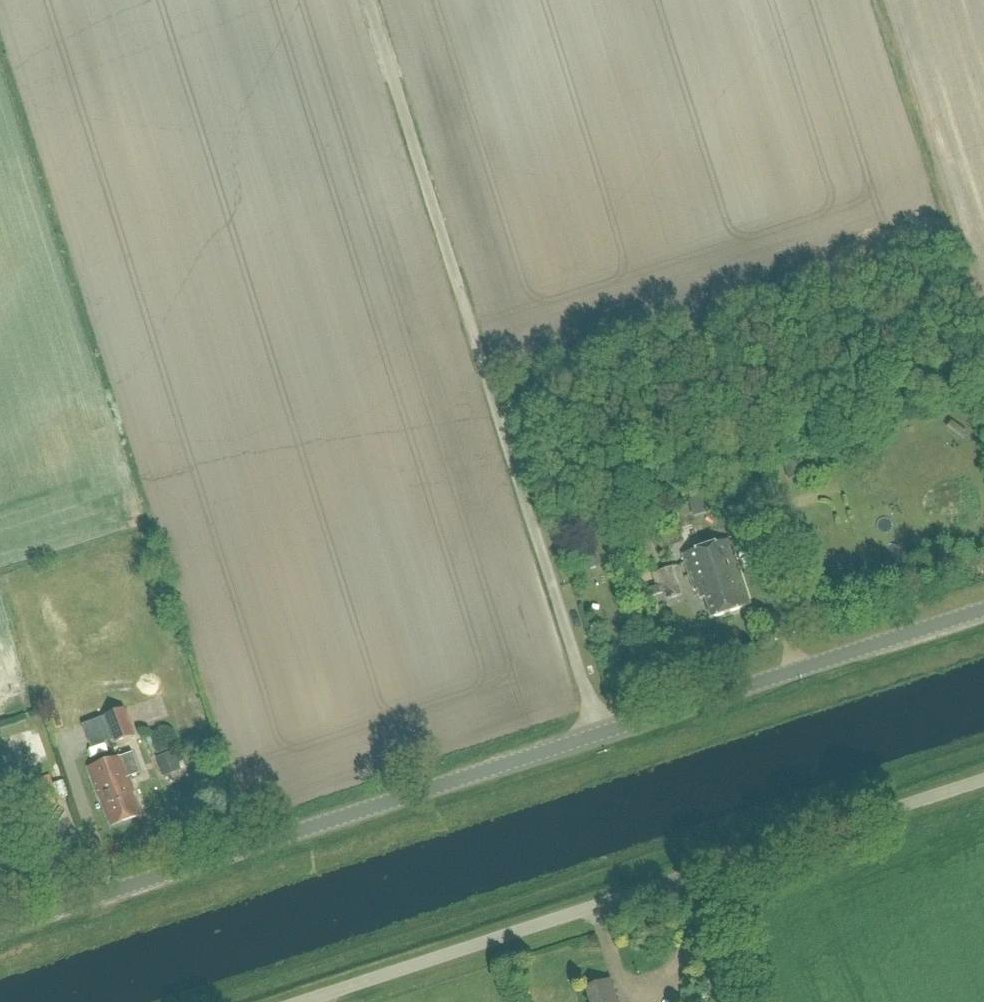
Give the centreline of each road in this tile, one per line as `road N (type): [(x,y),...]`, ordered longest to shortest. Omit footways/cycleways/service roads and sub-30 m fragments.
road 1 (unclassified): [(597,734),(368,0)]
road 2 (unclassified): [(300,1001),(983,781)]
road 3 (tertiary): [(0,928),(597,734)]
road 4 (tertiary): [(597,734),(983,609)]

